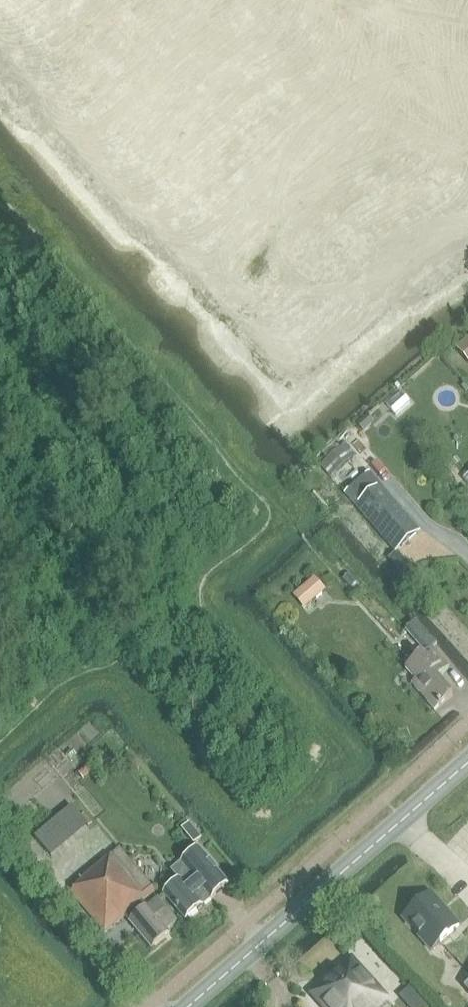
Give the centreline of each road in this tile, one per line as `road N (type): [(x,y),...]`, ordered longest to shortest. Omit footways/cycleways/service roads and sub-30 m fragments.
road 1 (residential): [(118,0),(217,99),(260,161),(325,195),(373,196),(467,148)]
road 2 (tertiary): [(188,1006),(467,763)]

